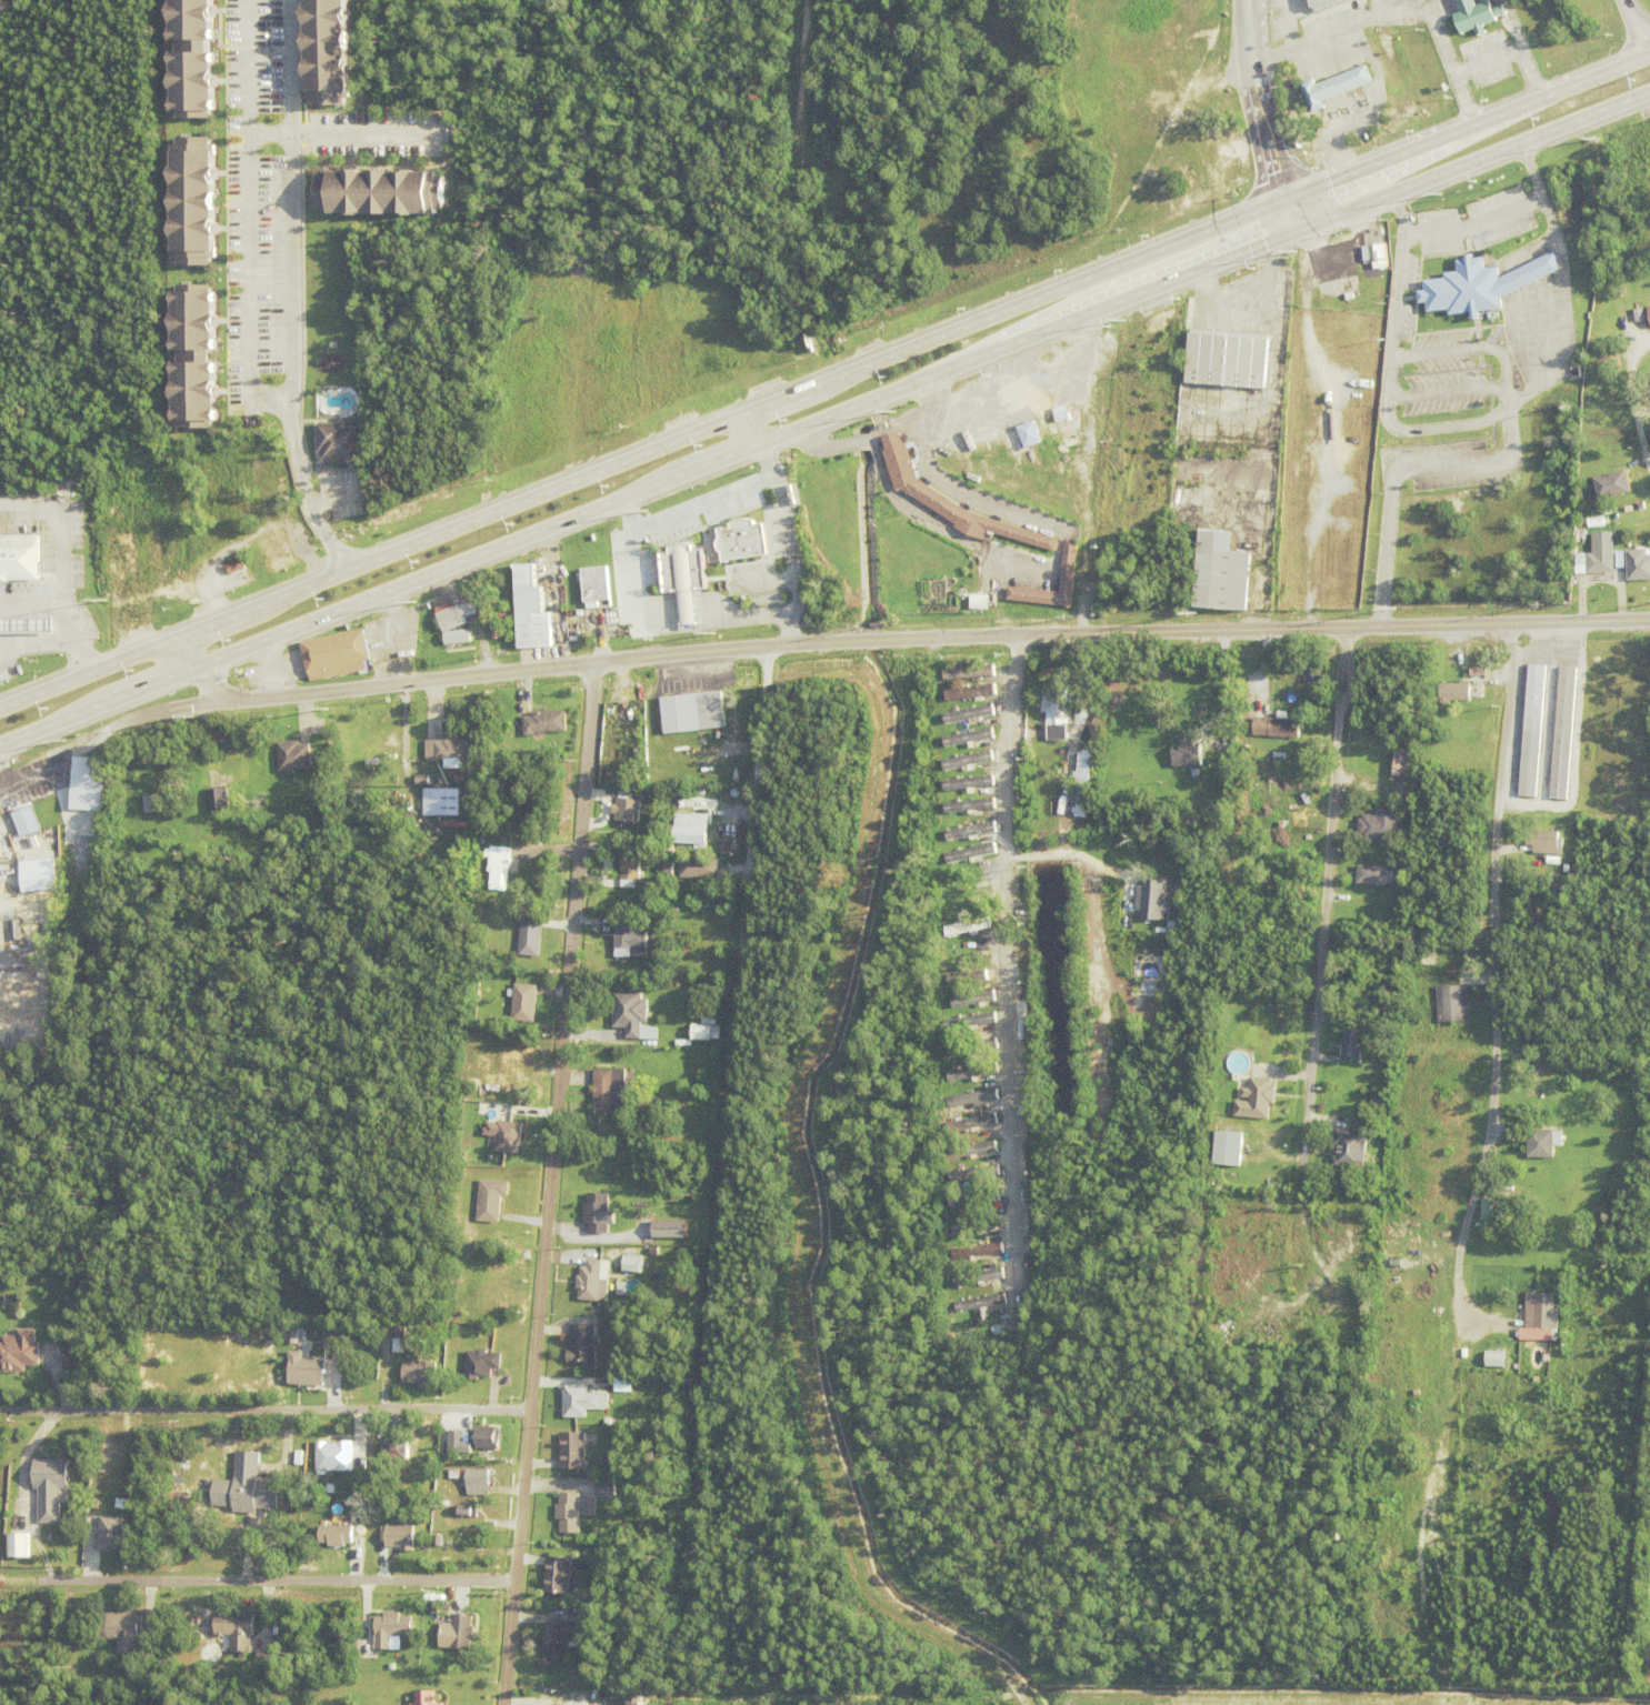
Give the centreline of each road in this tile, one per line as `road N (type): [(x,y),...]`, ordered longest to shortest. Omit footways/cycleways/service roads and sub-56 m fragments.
road 1 (primary): [(0,754),(1649,96)]
road 2 (primary): [(1649,54),(0,709)]
road 3 (secondary): [(1649,622),(793,649),(254,701),(220,690),(187,633)]
road 4 (residential): [(507,1704),(601,665)]
road 5 (residential): [(776,650),(671,1686)]
road 6 (residential): [(1544,625),(1542,730),(1526,815),(1527,893),(1502,980),(1496,1146),(1466,1243),(1462,1281),(1472,1328)]
road 7 (residential): [(1351,631),(1334,903),(1294,1301)]
road 8 (residential): [(1018,1304),(1008,864),(1013,639)]
road 9 (residential): [(539,1410),(0,1416)]
road 10 (residential): [(520,1579),(0,1581)]
road 11 (residential): [(248,0),(250,395),(291,408)]
road 12 (residential): [(291,408),(289,0)]
road 13 (residential): [(813,209),(822,0)]
road 14 (residential): [(249,134),(444,134)]
road 15 (residential): [(348,571),(309,501),(291,408)]

